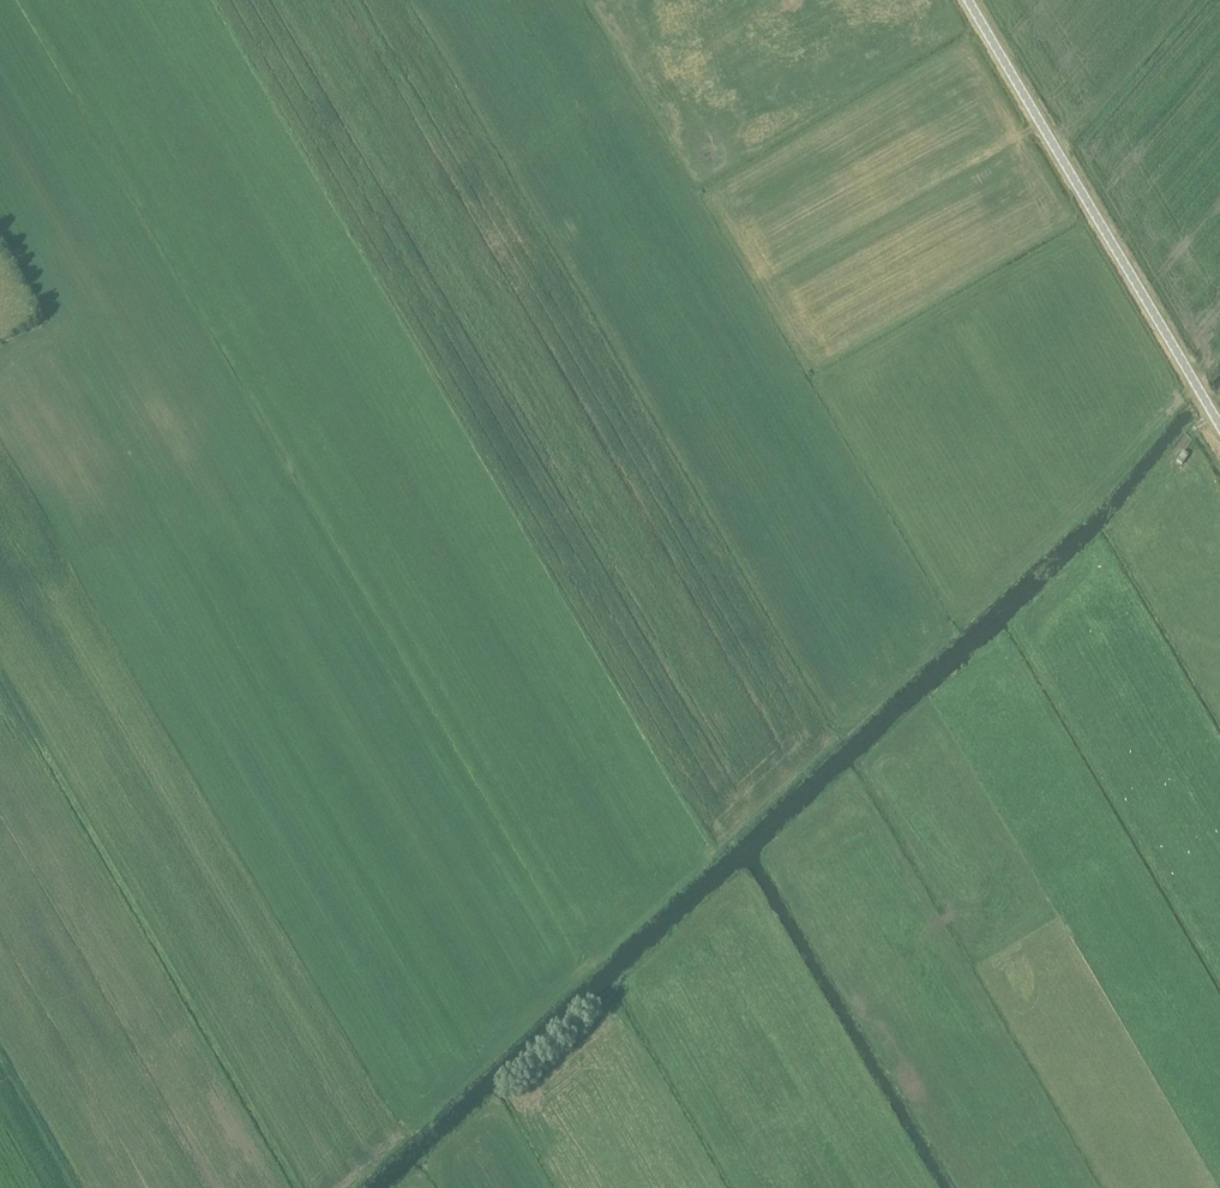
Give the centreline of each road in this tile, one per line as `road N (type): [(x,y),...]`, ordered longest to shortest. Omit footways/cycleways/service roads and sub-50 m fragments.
road 1 (unclassified): [(1219,426),(969,0)]

